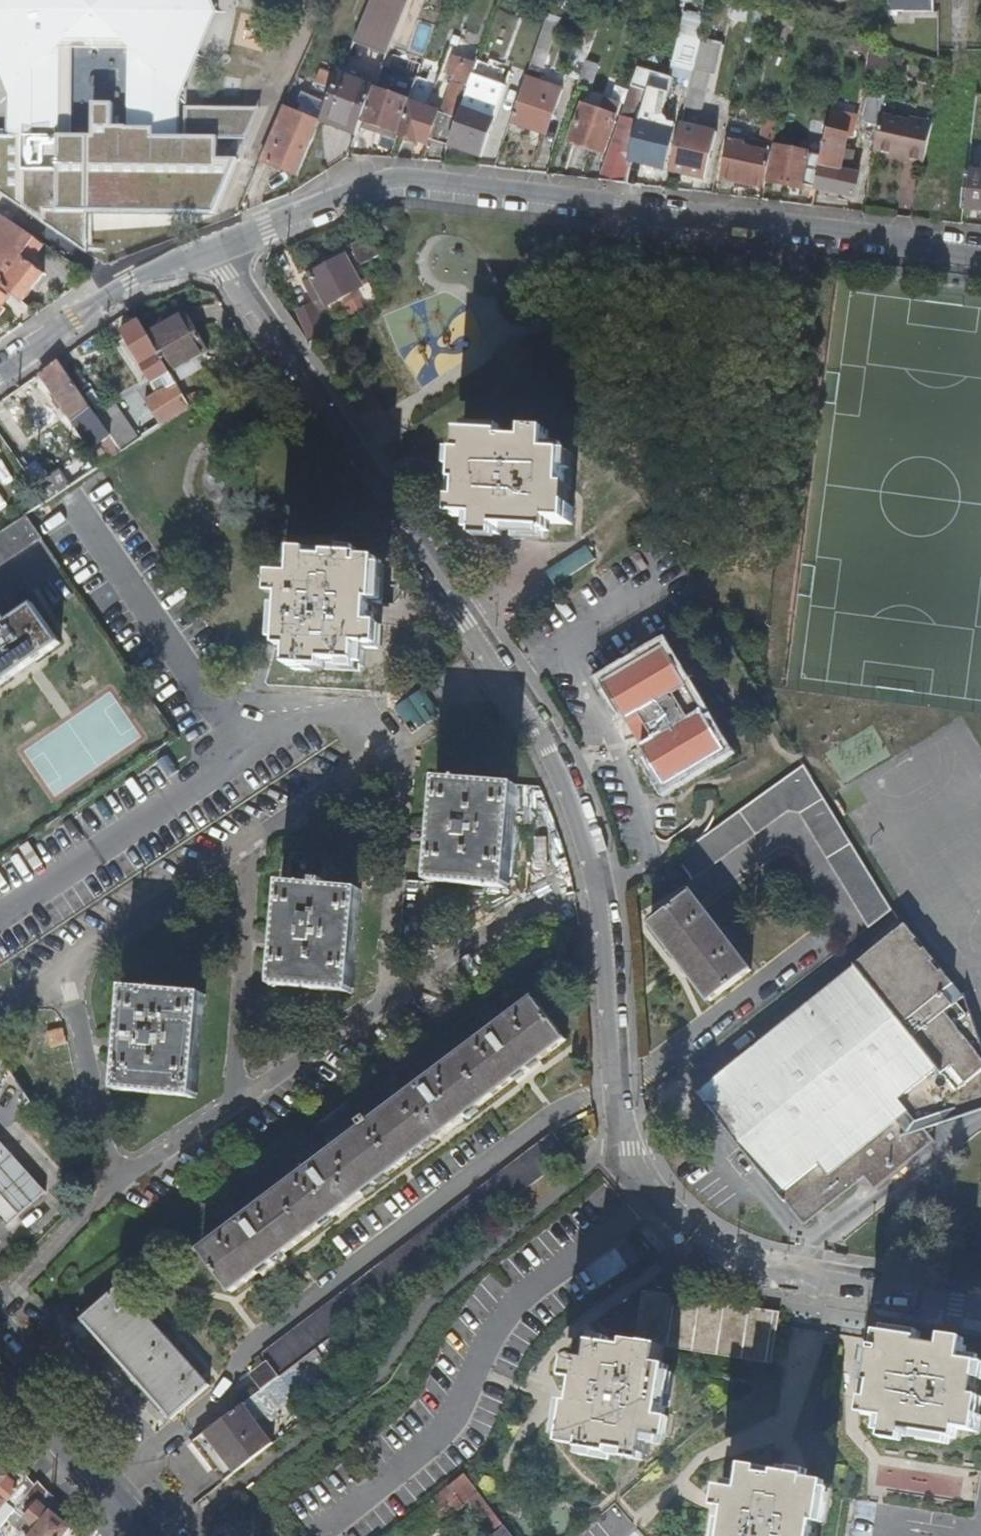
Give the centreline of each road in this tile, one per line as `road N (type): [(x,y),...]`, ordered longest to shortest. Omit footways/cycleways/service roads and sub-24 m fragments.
road 1 (residential): [(980,1309),(722,1256),(697,1243),(636,1175),(613,1093),(605,950),(588,850),(553,758),(217,248)]
road 2 (residential): [(217,248),(361,192),(408,184),(980,253)]
road 3 (residential): [(0,375),(112,294),(217,248)]
road 4 (primary): [(7,1378),(124,1511)]

